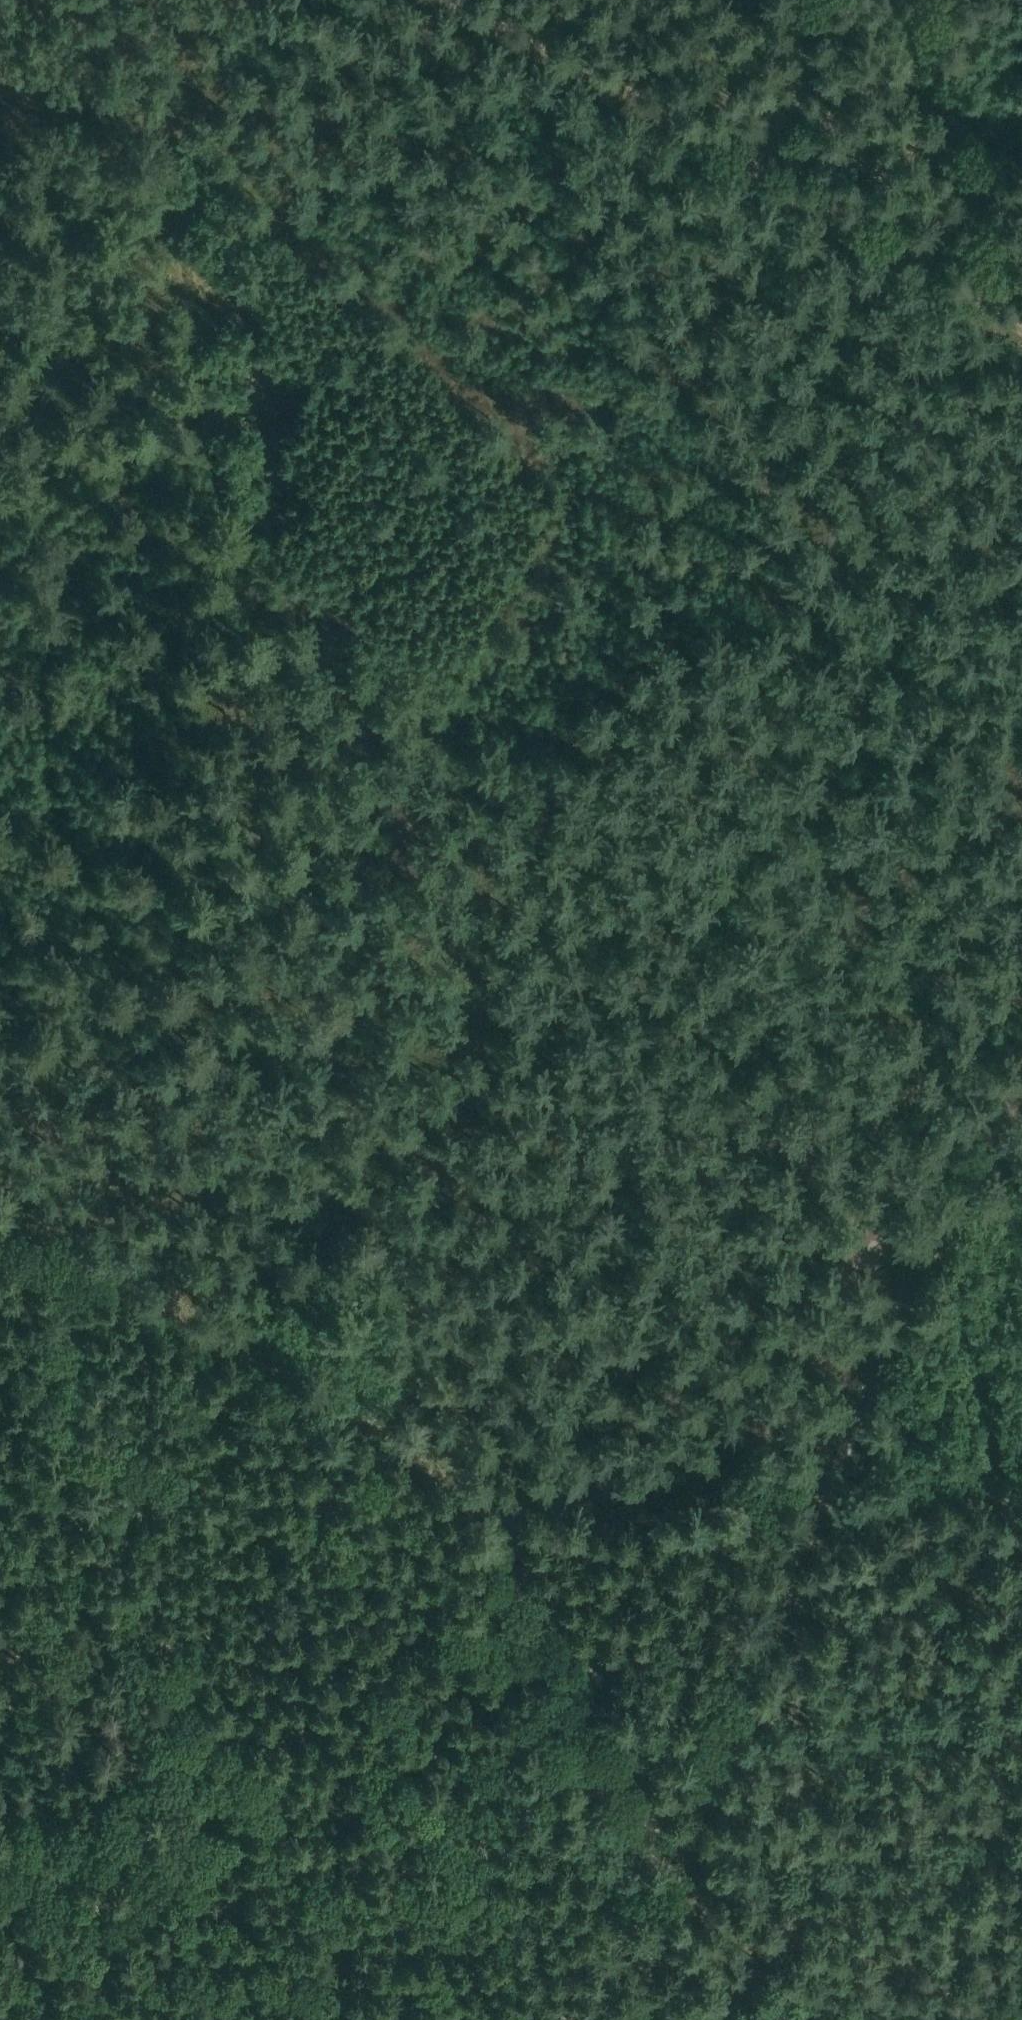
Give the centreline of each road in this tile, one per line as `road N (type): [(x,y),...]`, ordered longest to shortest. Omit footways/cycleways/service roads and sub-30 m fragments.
road 1 (track): [(1021,988),(840,957),(339,596),(281,631),(430,1360),(690,1833)]
road 2 (track): [(1021,1085),(913,1300),(796,1564),(690,1833)]
road 3 (track): [(472,0),(831,193),(1021,312)]
road 4 (track): [(648,2019),(1021,1950)]
road 5 (track): [(690,1833),(648,2019)]

